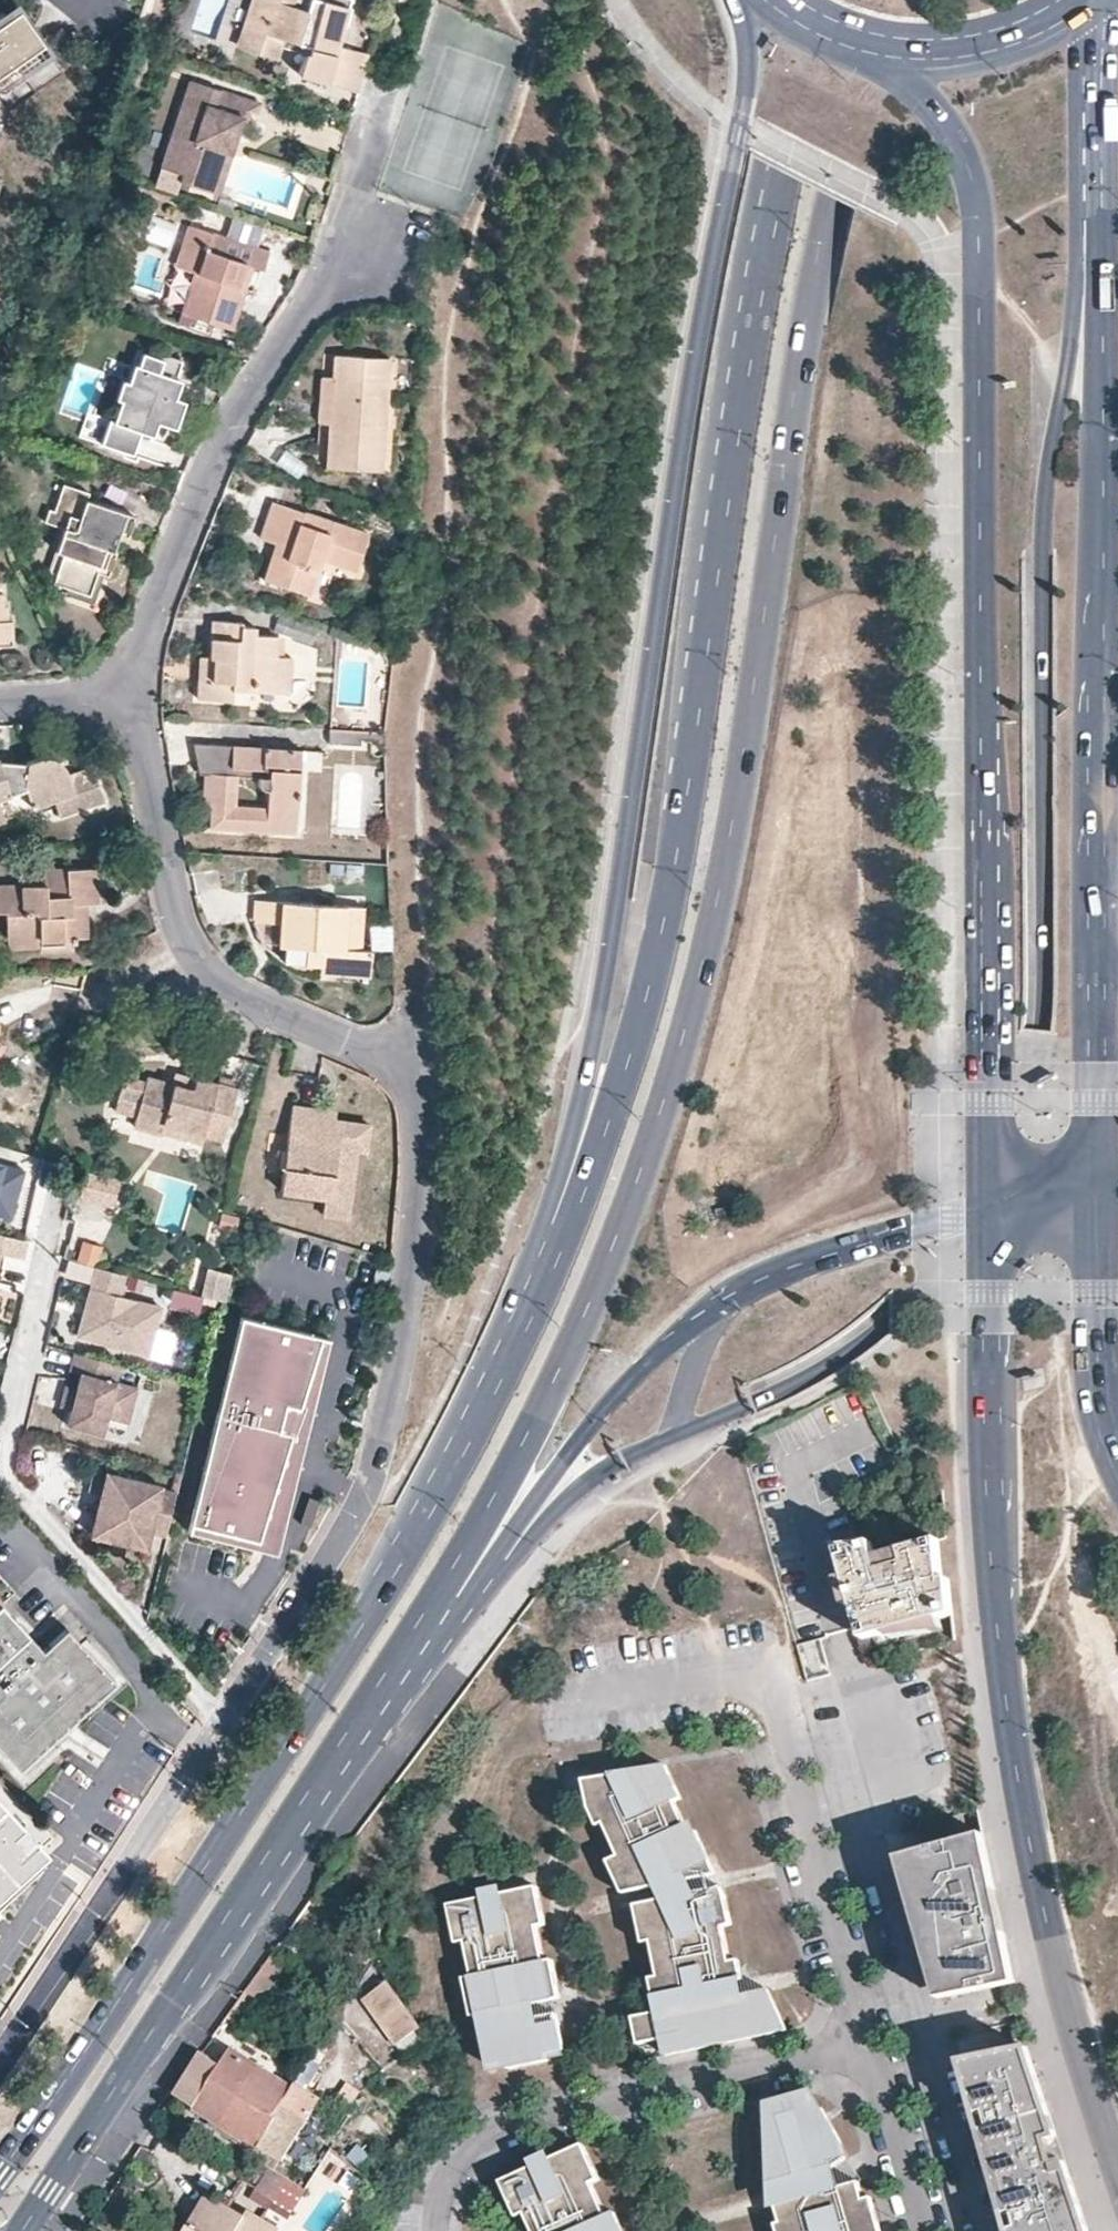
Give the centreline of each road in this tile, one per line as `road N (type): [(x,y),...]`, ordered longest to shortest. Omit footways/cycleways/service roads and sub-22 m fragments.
road 1 (primary): [(292,1838),(576,1337),(627,1227),(665,1110),(713,904),(787,328),(864,0)]
road 2 (primary): [(819,0),(774,176),(694,641),(671,857),(611,1126),(547,1296),(480,1406)]
road 3 (primary): [(745,0),(745,105),(718,229),(581,1113),(480,1406)]
road 4 (primary): [(672,1439),(844,1361),(938,1289),(978,1248),(1012,1195),(1034,1114),(1042,1039),(1039,540),(1095,265)]
road 5 (residential): [(130,691),(181,932),(206,973),(237,1001),(417,1081),(414,1274),(374,1490),(224,1731)]
road 6 (primary): [(893,46),(972,172),(981,228),(998,1215)]
road 7 (primary): [(998,1215),(999,1591),(1022,1800),(1117,2141)]
road 8 (primary): [(480,1406),(383,1596),(0,2178)]
road 9 (primary): [(1094,952),(1095,265)]
road 10 (residential): [(130,691),(177,542),(234,415),(329,271),(386,87)]
road 11 (residential): [(224,1731),(5,1471),(3,1448),(70,1176)]
road 12 (residential): [(569,1705),(768,1674),(866,2050)]
road 13 (residential): [(430,2230),(444,2186),(500,2133),(866,2050)]
road 14 (primary): [(28,2230),(292,1838)]
road 15 (residential): [(224,1731),(0,2073)]
road 16 (primary): [(485,1588),(564,1465),(659,1357),(716,1310)]
road 17 (primary): [(292,1838),(485,1588)]
road 18 (primary): [(716,1310),(781,1278),(998,1215)]
road 19 (primary): [(1095,265),(1099,0)]
road 20 (primary): [(1117,1443),(1101,1358),(1094,1188)]
road 21 (primary): [(485,1588),(602,1470),(672,1439)]
road 22 (primary): [(1094,1188),(1094,952)]
road 23 (primary): [(893,46),(949,48),(1004,37),(1075,0)]
road 24 (residential): [(866,2050),(921,2230)]
road 25 (primary): [(672,1439),(716,1310)]
road 26 (residential): [(0,701),(130,691)]

